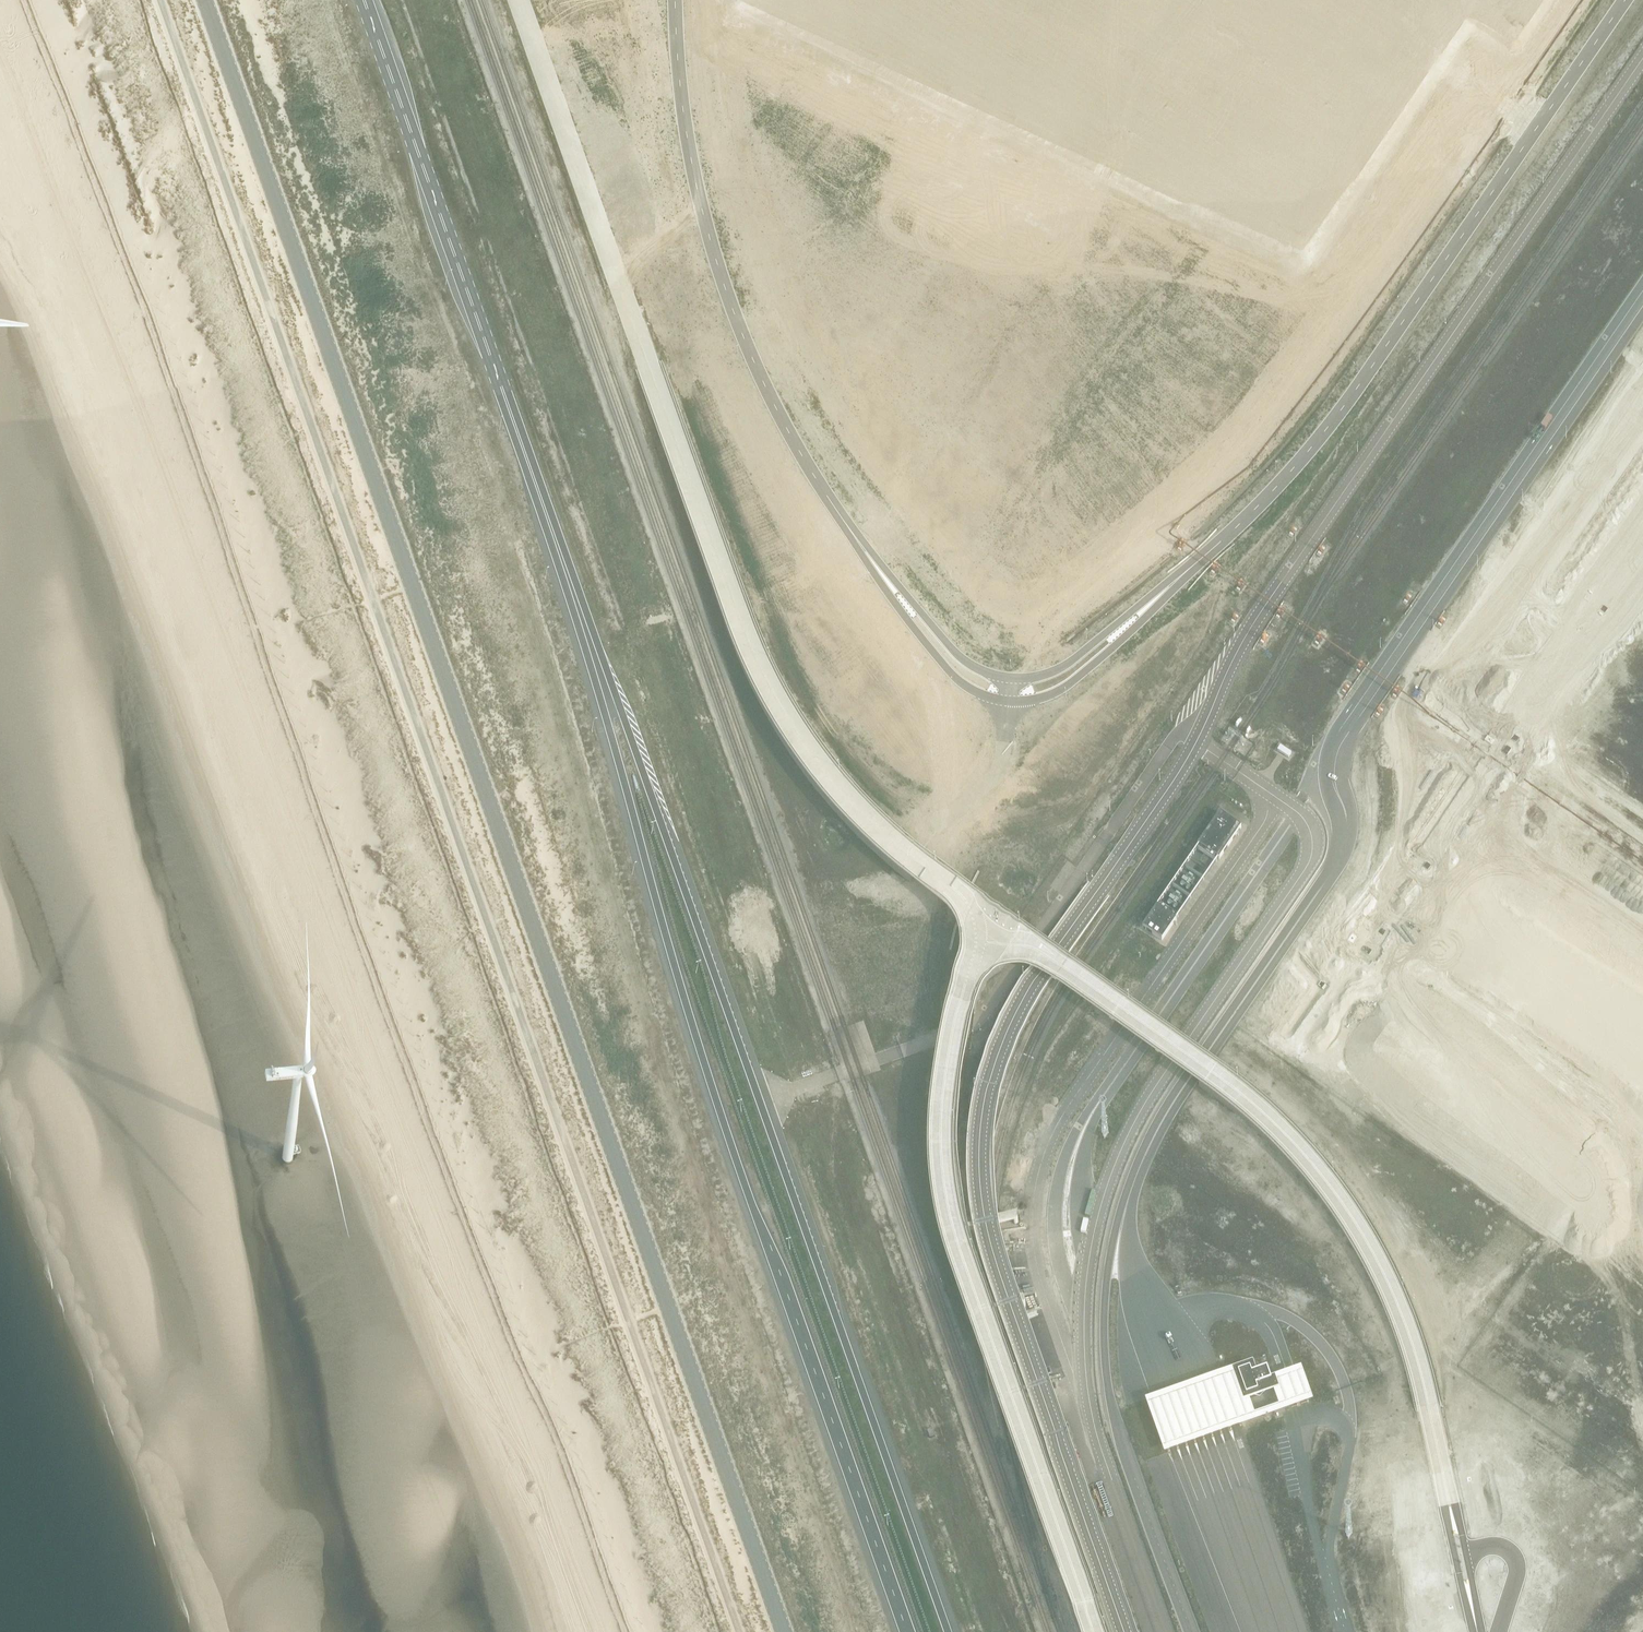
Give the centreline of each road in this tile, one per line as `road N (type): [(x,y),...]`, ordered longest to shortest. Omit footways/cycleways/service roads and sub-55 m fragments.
road 1 (unclassified): [(198,0),(782,1631)]
road 2 (trunk): [(421,278),(899,1631)]
road 3 (secondary): [(905,1496),(770,1097),(457,270)]
road 4 (unclassified): [(1624,0),(1330,424),(1267,497),(1166,589)]
road 5 (unclassified): [(578,0),(639,198),(682,276),(754,361)]
road 6 (unclassified): [(754,361),(698,196),(674,0)]
road 7 (trunk): [(286,0),(349,158),(421,278)]
road 8 (trunk): [(325,0),(421,278)]
road 9 (secondary): [(457,270),(362,0)]
road 10 (trunk): [(457,270),(450,135),(403,0)]
road 11 (unclassified): [(867,554),(754,361)]
road 12 (unclassified): [(867,554),(954,675),(978,693),(1010,701)]
road 13 (unclassified): [(1010,701),(1042,698),(1070,683),(1166,589)]
road 14 (unclassified): [(1011,679),(961,656),(867,554)]
road 15 (unclassified): [(1166,589),(1060,668),(1011,679)]
road 16 (unclassified): [(937,824),(1000,767),(1010,701)]
road 17 (secondary): [(950,1631),(905,1496)]
road 18 (secondary): [(905,1496),(916,1631)]

